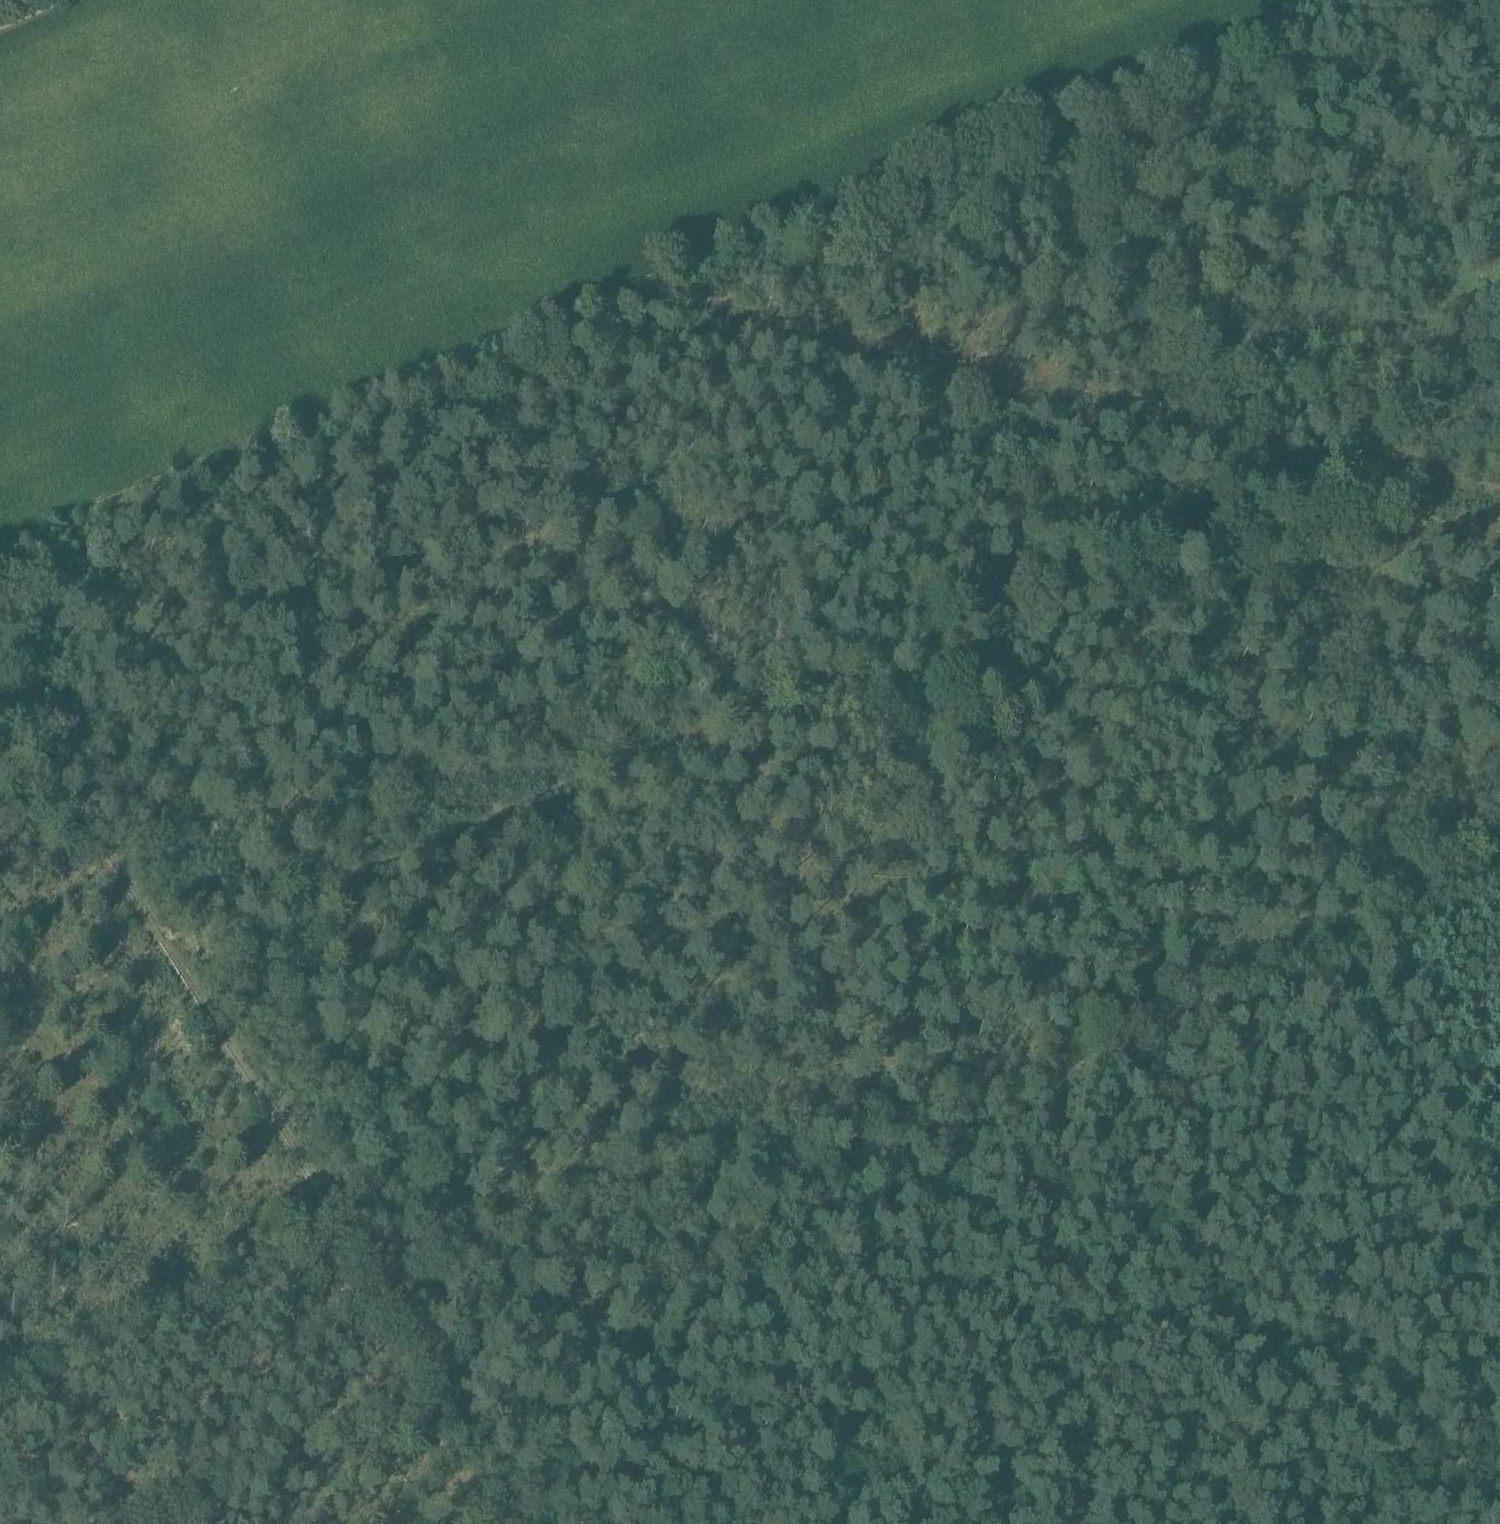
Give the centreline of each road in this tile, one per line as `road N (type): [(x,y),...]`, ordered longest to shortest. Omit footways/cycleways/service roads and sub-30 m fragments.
road 1 (track): [(1499,398),(168,949)]
road 2 (track): [(0,687),(539,1523)]

